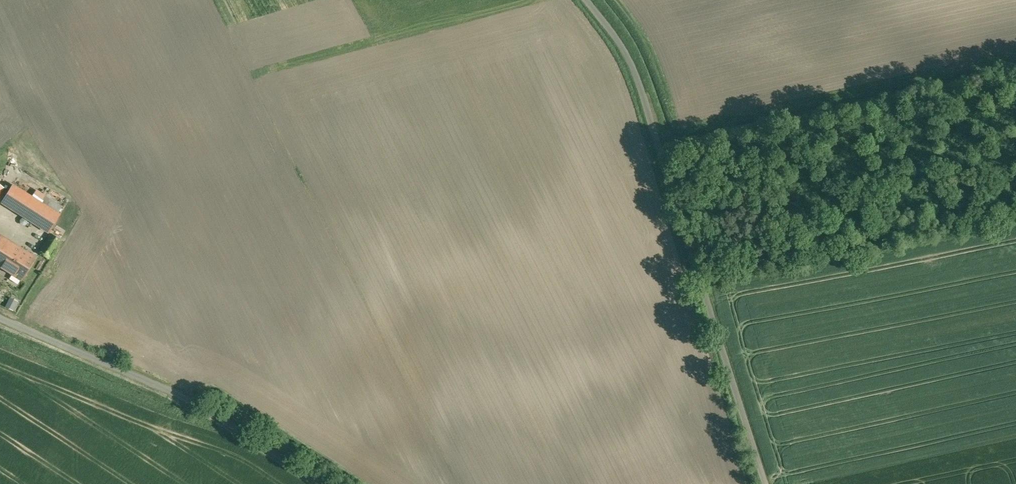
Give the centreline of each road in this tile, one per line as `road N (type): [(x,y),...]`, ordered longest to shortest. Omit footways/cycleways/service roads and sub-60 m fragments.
road 1 (unclassified): [(586,0),(633,66),(766,483)]
road 2 (unclassified): [(322,483),(178,395),(0,319)]

